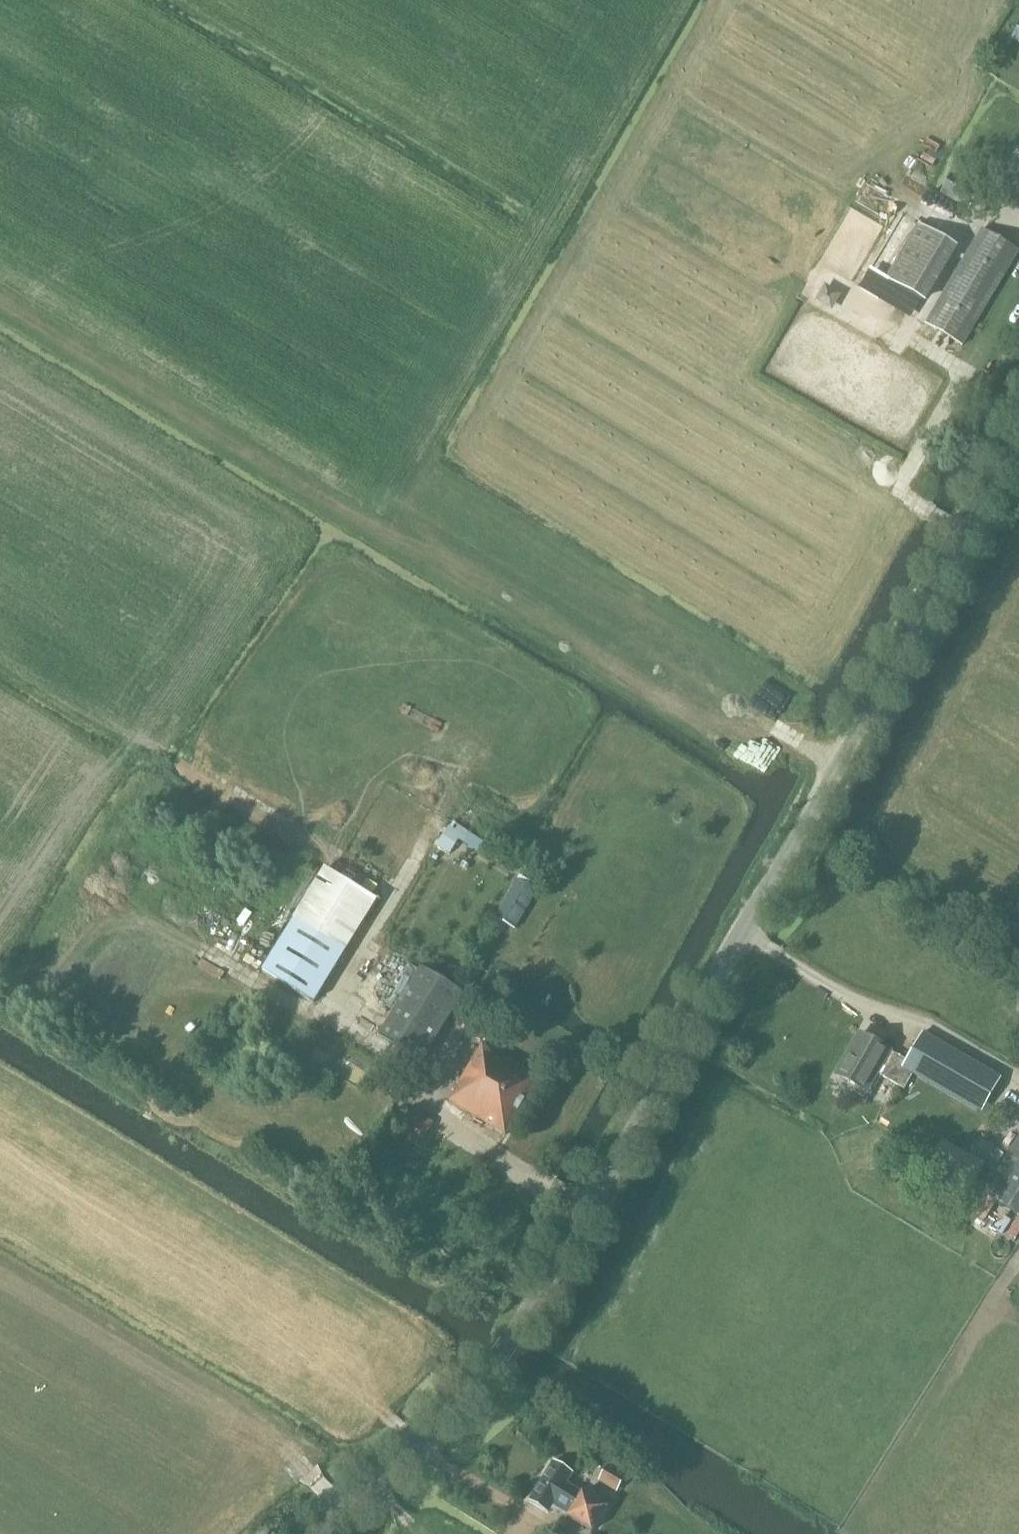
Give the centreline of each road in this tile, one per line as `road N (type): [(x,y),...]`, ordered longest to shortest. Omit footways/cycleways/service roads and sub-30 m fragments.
road 1 (unclassified): [(325,1533),(498,1364),(1018,449)]

